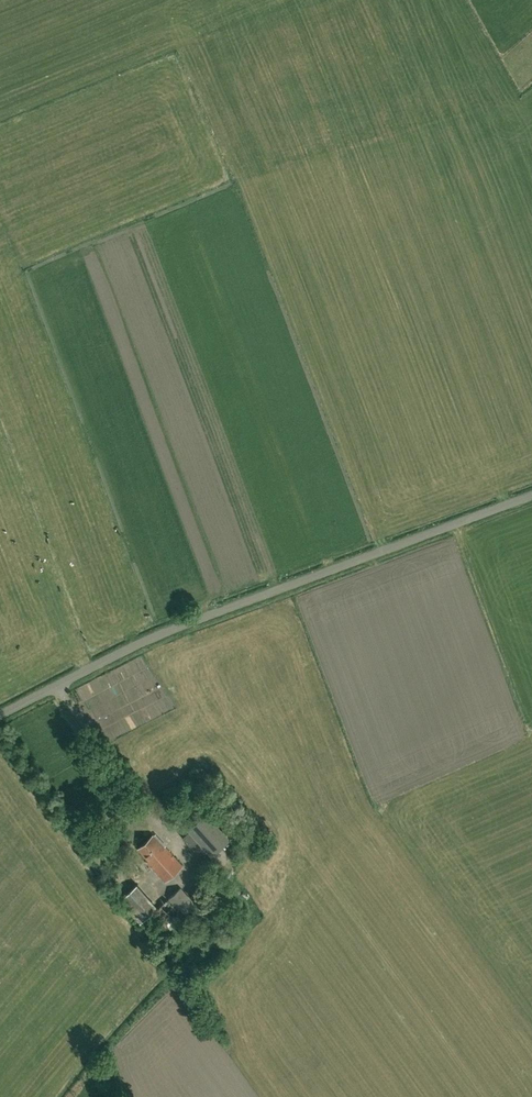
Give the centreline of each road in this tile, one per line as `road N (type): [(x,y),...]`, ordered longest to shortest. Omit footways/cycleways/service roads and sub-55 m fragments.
road 1 (unclassified): [(531,496),(165,634),(0,717)]

